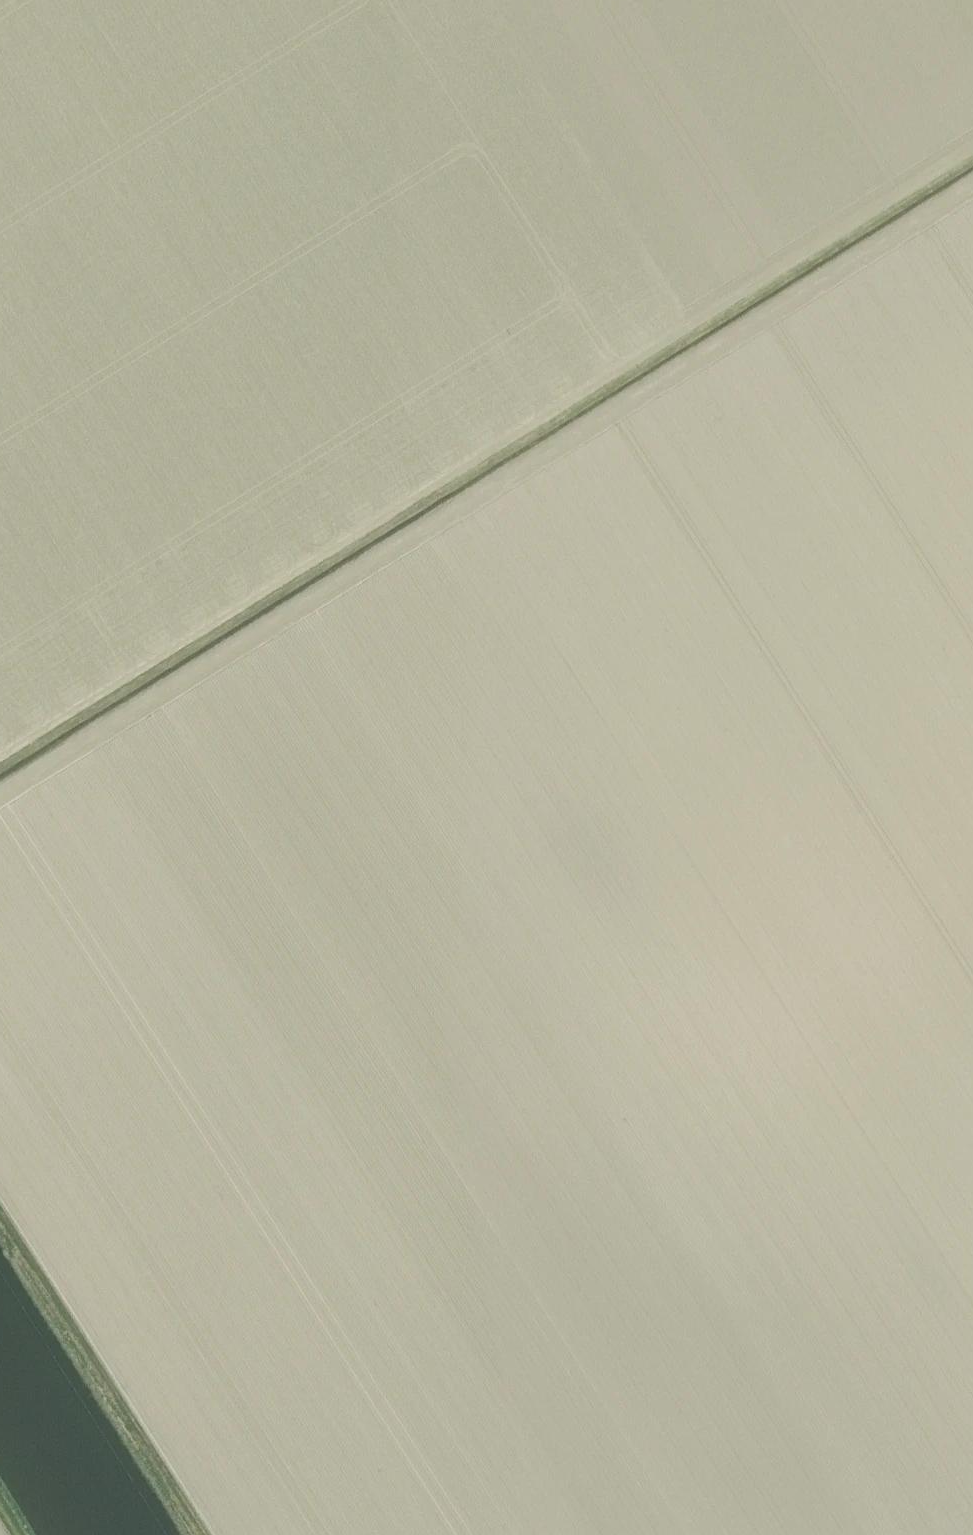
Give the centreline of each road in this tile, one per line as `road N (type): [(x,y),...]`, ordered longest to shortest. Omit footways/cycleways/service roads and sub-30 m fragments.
road 1 (track): [(695,322),(972,149)]

